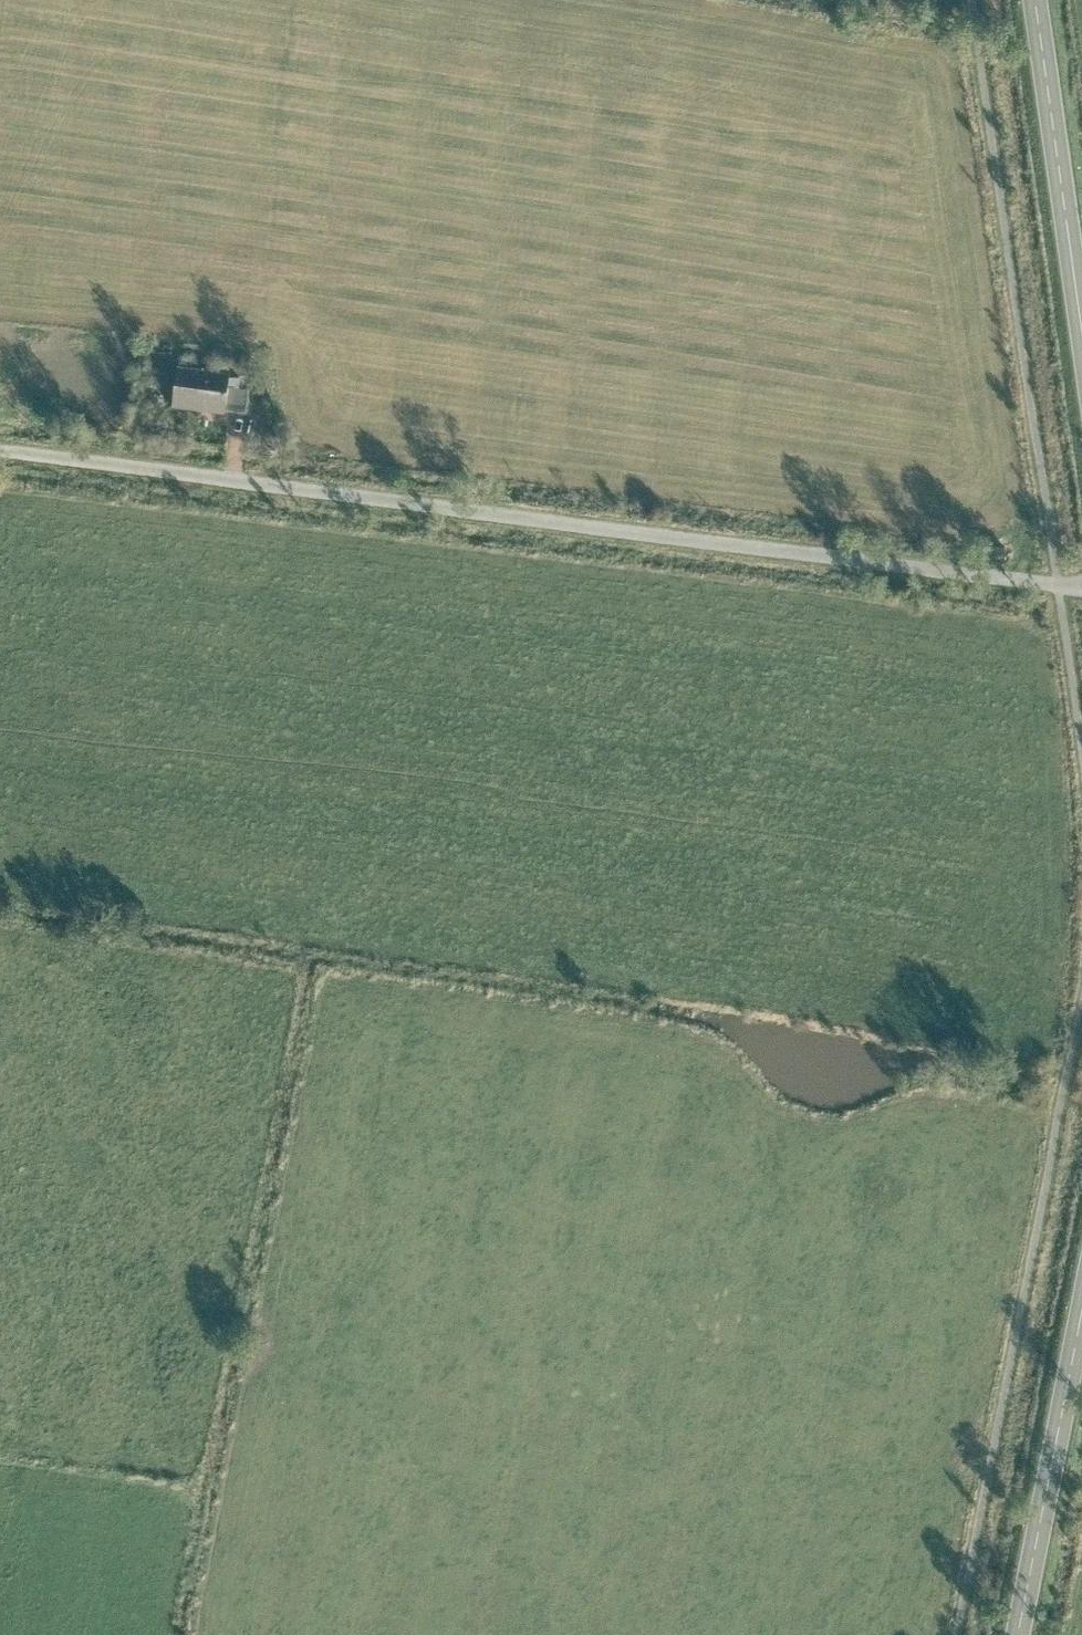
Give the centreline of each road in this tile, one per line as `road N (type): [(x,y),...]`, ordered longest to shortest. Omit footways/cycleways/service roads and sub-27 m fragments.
road 1 (tertiary): [(1081,308),(1037,0)]
road 2 (tertiary): [(1022,1634),(1081,1329)]

